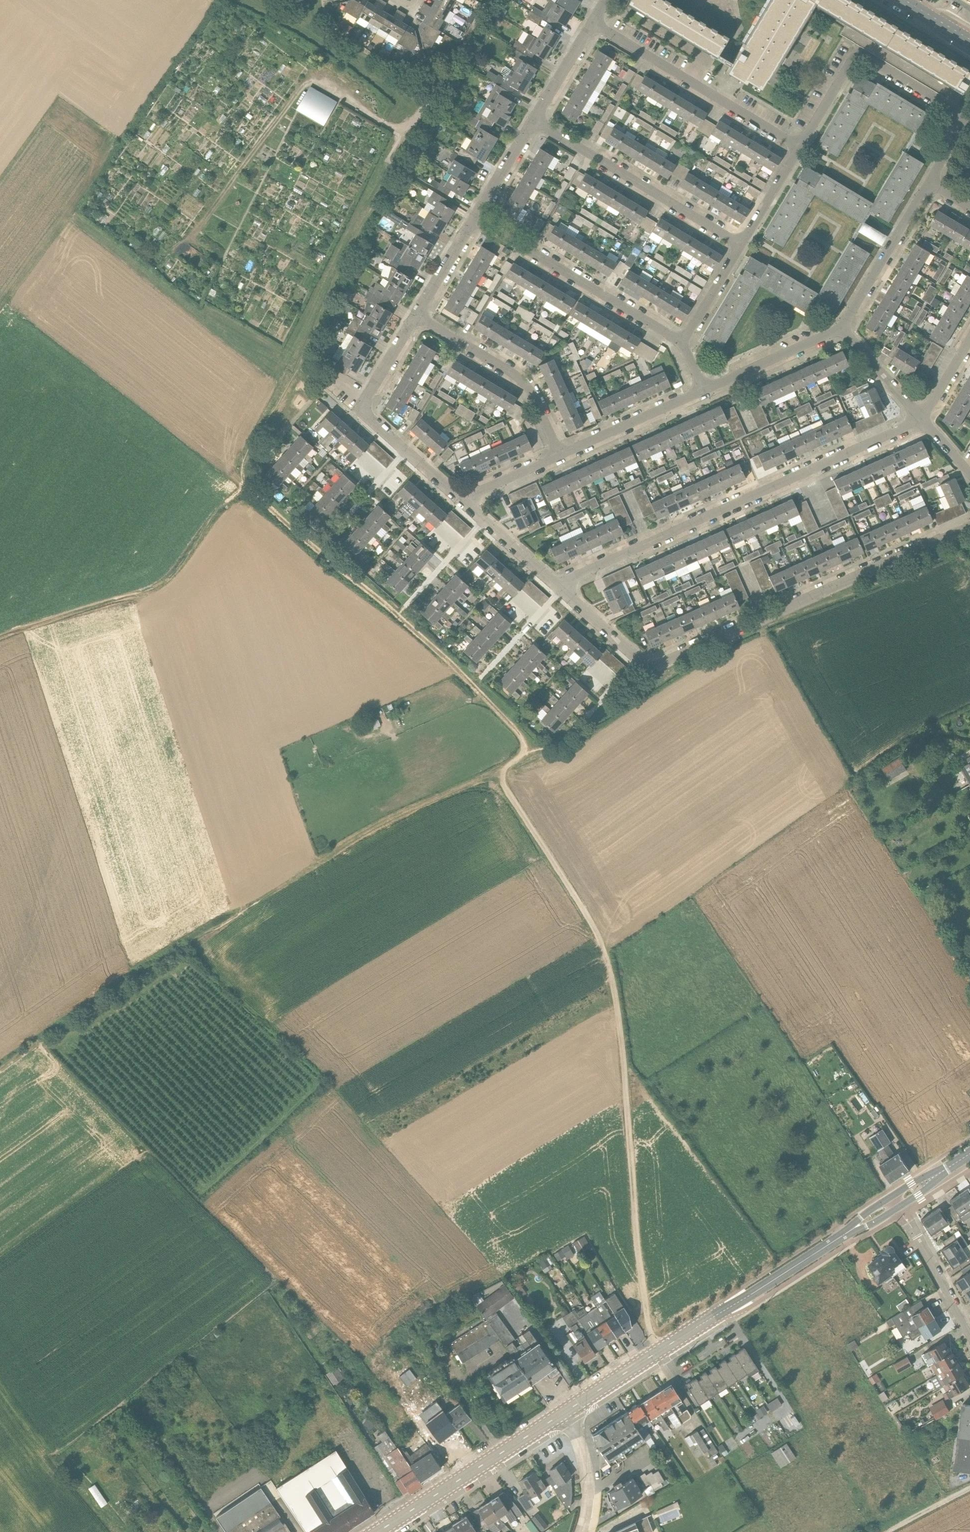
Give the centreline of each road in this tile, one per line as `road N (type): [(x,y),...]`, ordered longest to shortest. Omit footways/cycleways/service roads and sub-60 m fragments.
road 1 (track): [(502,771),(610,966),(637,1242),(657,1352)]
road 2 (track): [(0,1071),(395,813),(502,771)]
road 3 (track): [(299,368),(349,252),(490,0)]
road 4 (residential): [(556,583),(922,417)]
road 5 (primary): [(562,1414),(853,1229)]
road 6 (residential): [(657,664),(969,526)]
road 7 (track): [(247,456),(248,472),(165,580),(0,637)]
road 8 (residential): [(685,341),(477,214)]
road 9 (residential): [(465,502),(366,408),(417,314)]
road 10 (residential): [(801,148),(592,24)]
road 11 (residential): [(742,246),(537,117)]
road 12 (residential): [(801,148),(861,58),(960,115)]
road 13 (primary): [(378,1531),(562,1414)]
road 14 (residential): [(562,456),(525,380),(417,314)]
road 15 (residential): [(841,329),(928,184)]
road 16 (residential): [(562,456),(708,390)]
road 17 (residential): [(708,390),(841,329)]
road 18 (residential): [(899,1207),(969,1335)]
road 19 (residential): [(657,664),(644,661),(556,583)]
road 20 (residential): [(582,1531),(587,1493),(580,1445),(562,1414)]
road 21 (residential): [(556,583),(465,502)]

